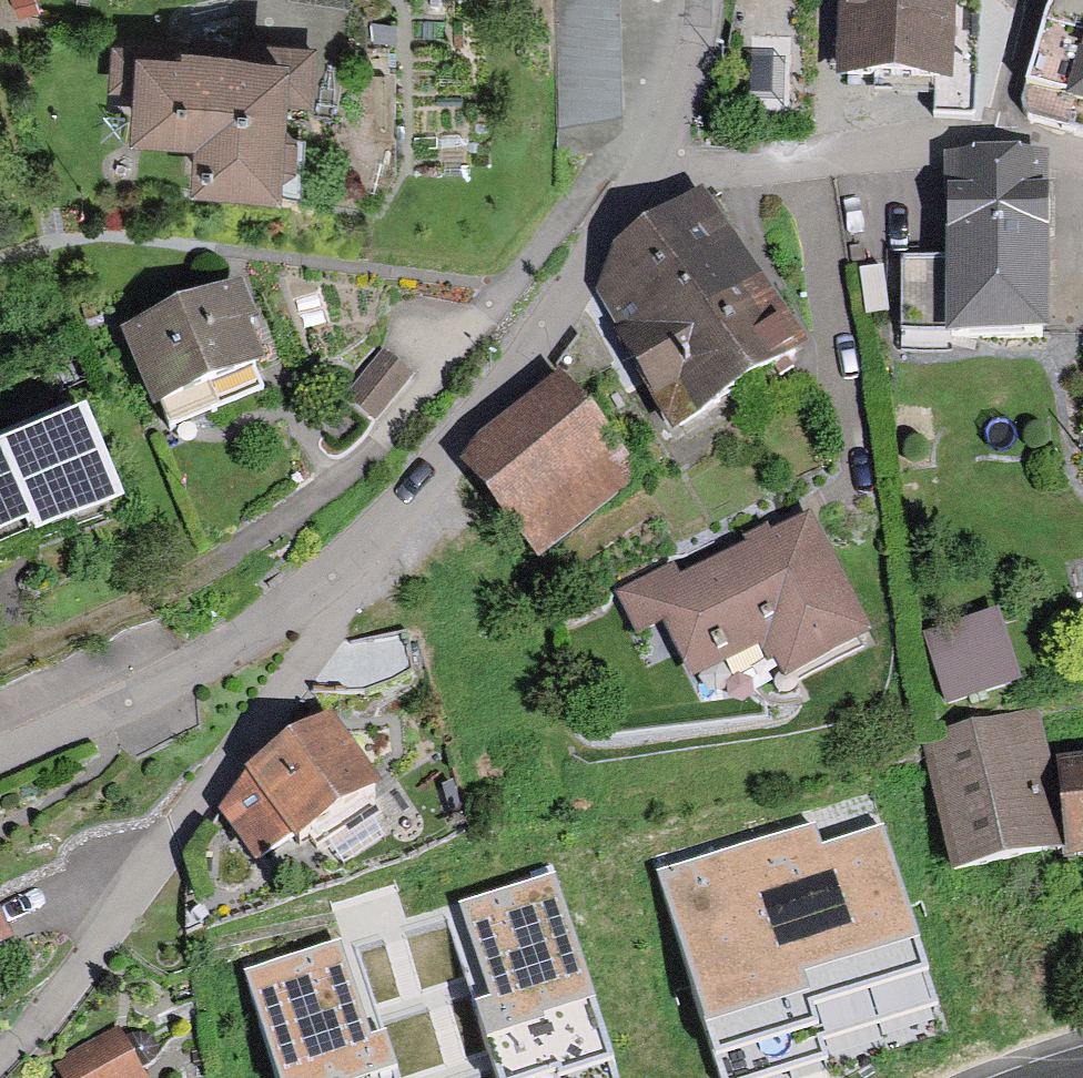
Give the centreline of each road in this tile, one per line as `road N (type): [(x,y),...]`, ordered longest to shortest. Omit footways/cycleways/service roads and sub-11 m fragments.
road 1 (residential): [(656,157),(535,343),(416,490),(326,581),(242,643),(0,758)]
road 2 (residential): [(1082,155),(997,137),(734,170),(656,157)]
road 3 (residential): [(656,157),(688,62),(698,0)]

